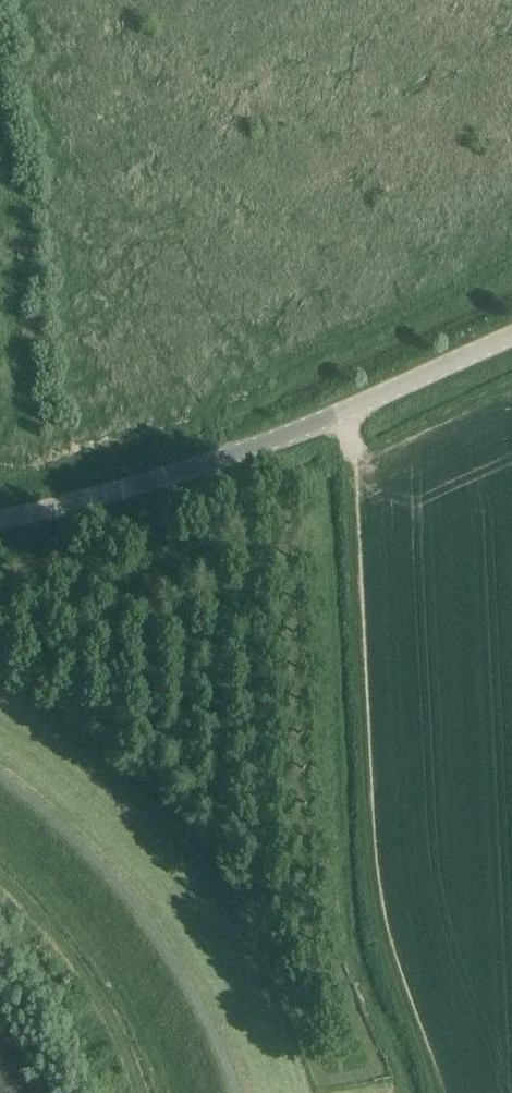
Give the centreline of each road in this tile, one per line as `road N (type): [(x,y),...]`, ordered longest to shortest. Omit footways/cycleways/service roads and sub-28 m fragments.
road 1 (unclassified): [(0,520),(128,489),(342,412),(511,334)]

